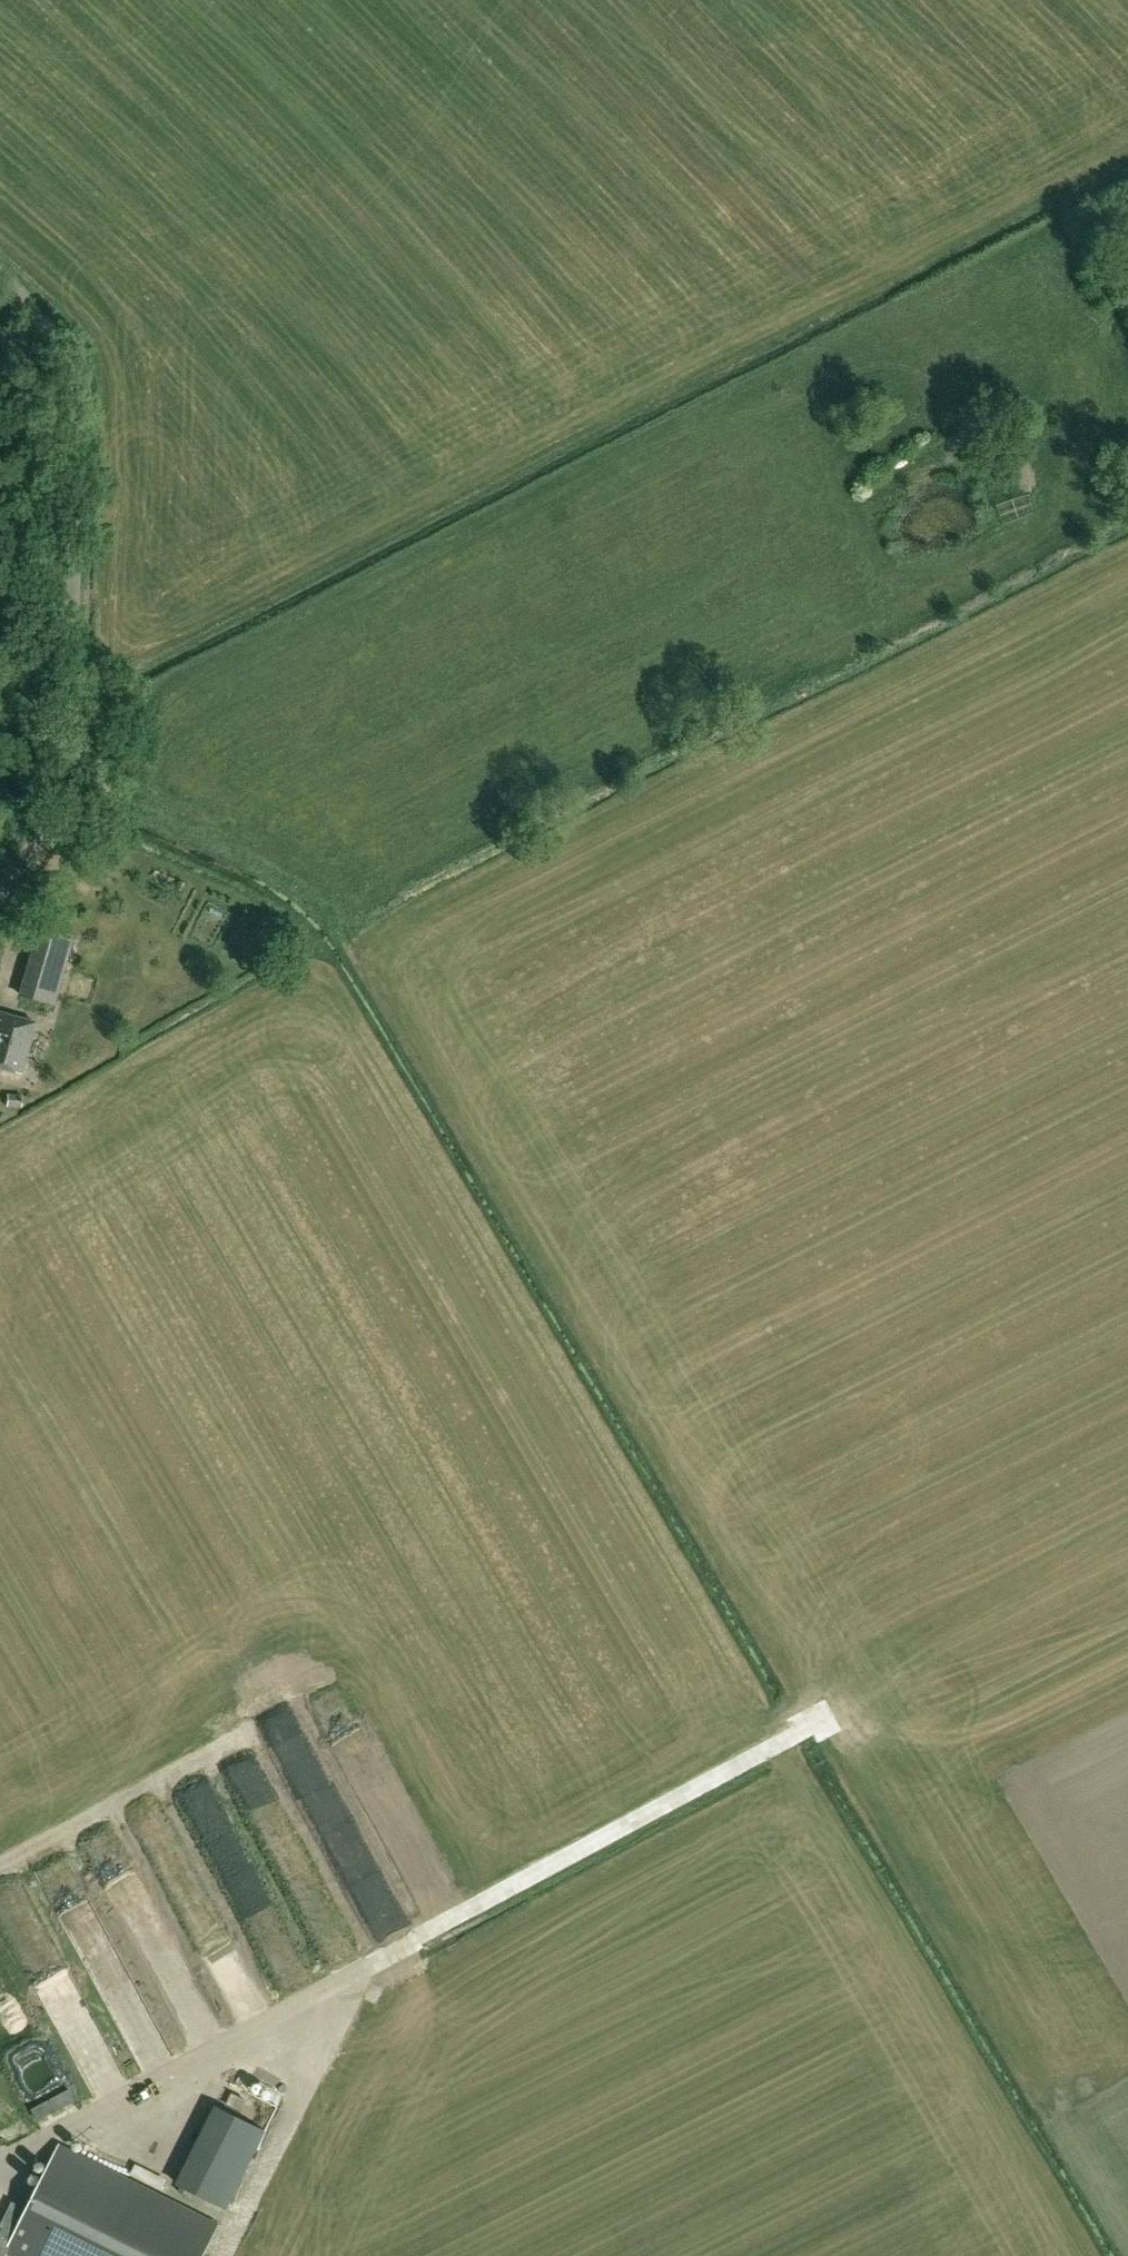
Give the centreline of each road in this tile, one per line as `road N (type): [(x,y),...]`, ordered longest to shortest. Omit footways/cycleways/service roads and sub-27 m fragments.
road 1 (unclassified): [(0,898),(65,797),(75,756),(72,394),(41,318),(0,281)]

